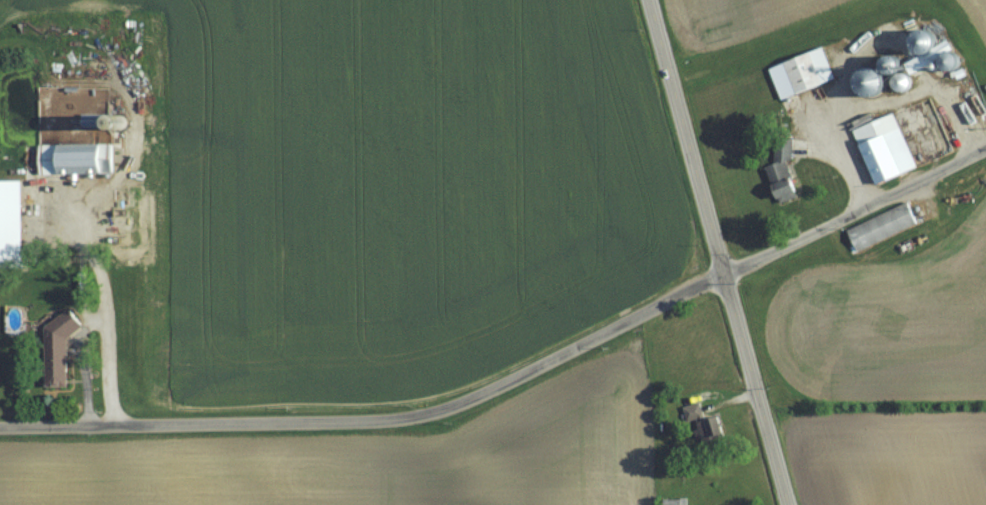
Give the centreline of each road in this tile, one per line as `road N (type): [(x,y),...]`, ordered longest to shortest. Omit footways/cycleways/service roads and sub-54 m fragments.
road 1 (secondary): [(787,504),(648,0)]
road 2 (residential): [(353,421),(420,415),(479,396),(722,275)]
road 3 (residential): [(0,427),(353,421)]
road 4 (residential): [(722,275),(985,149)]

